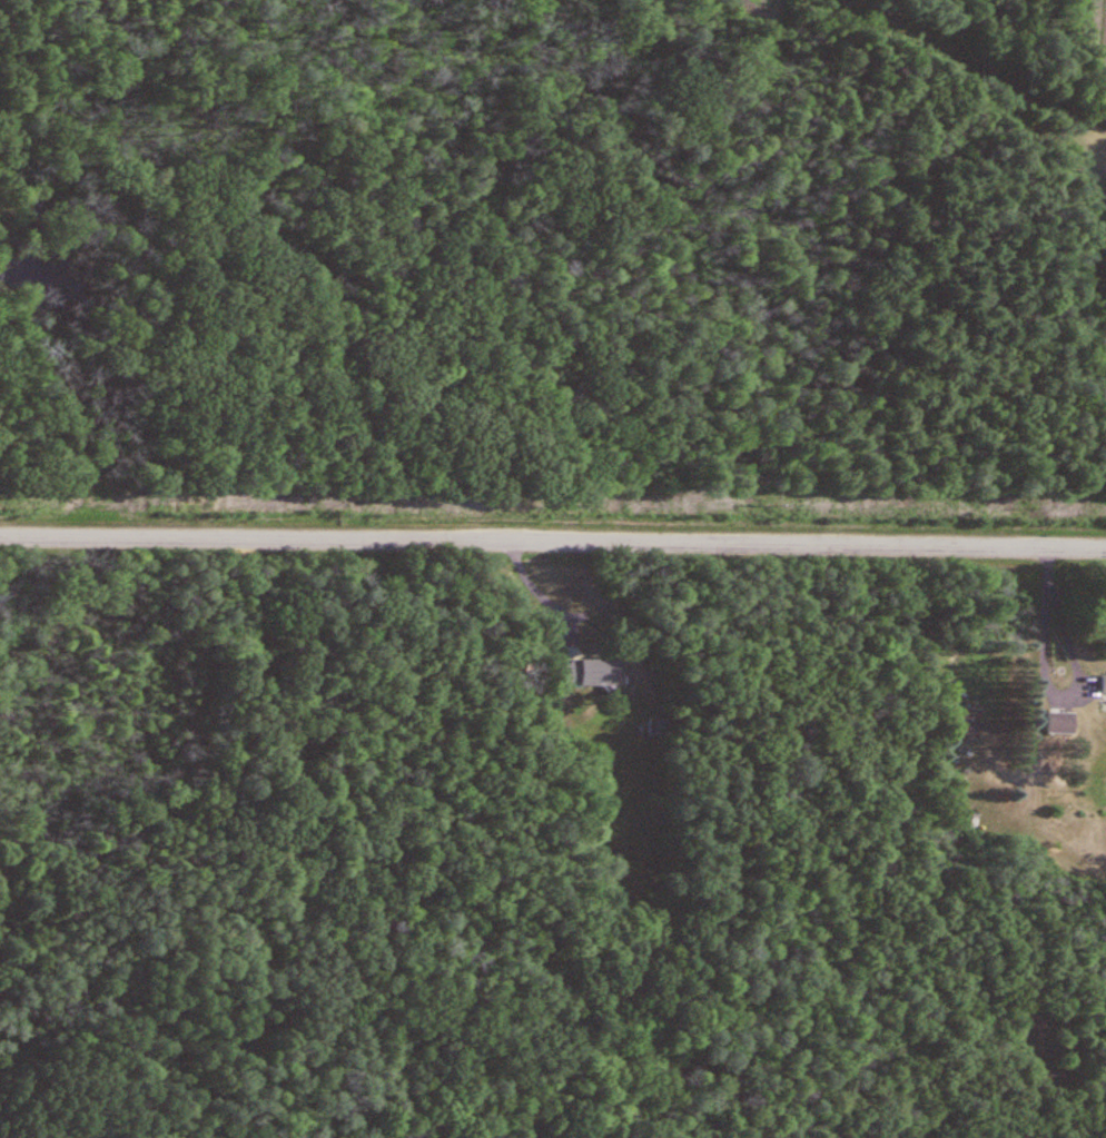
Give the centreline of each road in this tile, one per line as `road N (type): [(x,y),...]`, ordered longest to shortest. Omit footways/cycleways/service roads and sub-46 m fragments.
road 1 (residential): [(1105,555),(0,537)]

